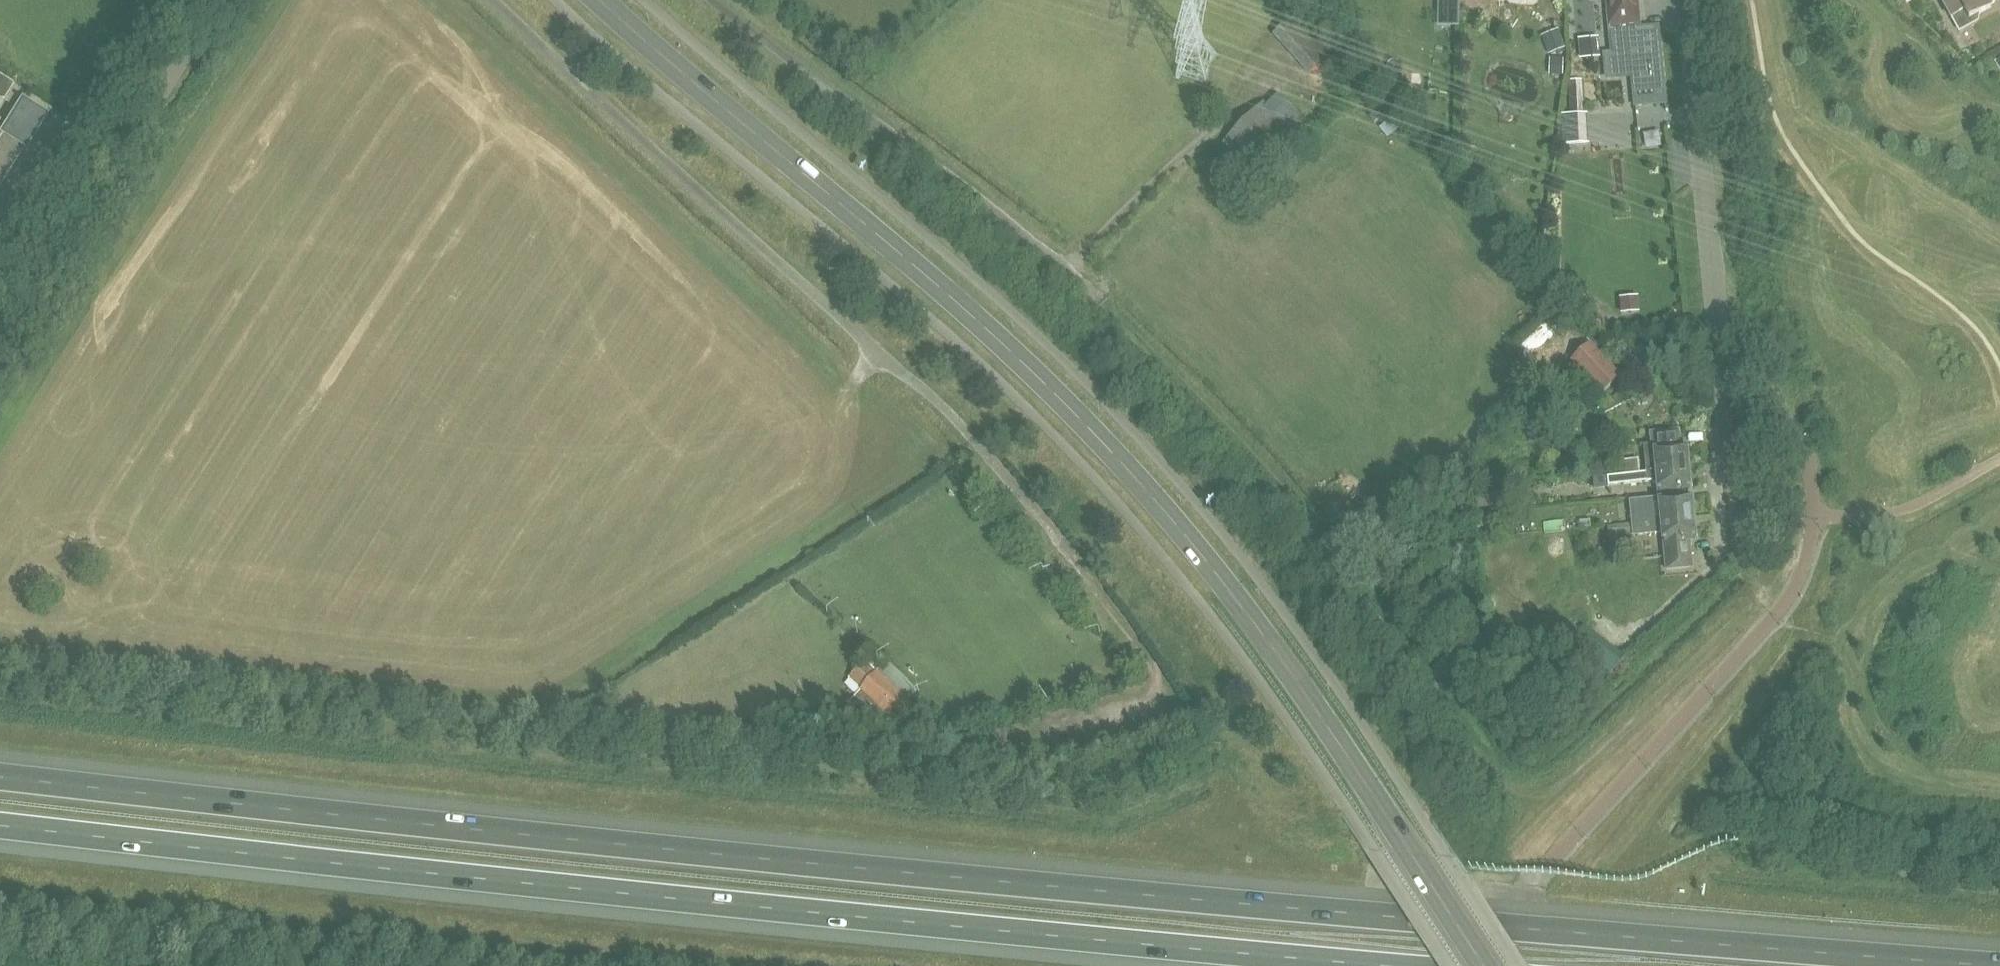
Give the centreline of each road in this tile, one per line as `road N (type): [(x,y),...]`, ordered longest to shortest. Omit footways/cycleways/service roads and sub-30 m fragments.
road 1 (motorway): [(1982,965),(1088,893),(0,779)]
road 2 (motorway): [(0,827),(408,875),(1388,965)]
road 3 (secondary): [(1483,965),(1263,635),(1095,436),(952,299),(598,0)]
road 4 (unclassified): [(494,0),(981,446),(1076,556),(1153,663)]
road 5 (track): [(1098,308),(1247,449),(1512,785)]
road 6 (residential): [(1731,560),(1688,0)]
road 7 (unclassified): [(292,0),(0,459)]
road 8 (unclassified): [(1098,308),(1068,273),(714,0)]
road 9 (unclassified): [(0,364),(225,0)]
road 10 (track): [(1512,785),(1546,791),(1577,772),(1811,555)]

